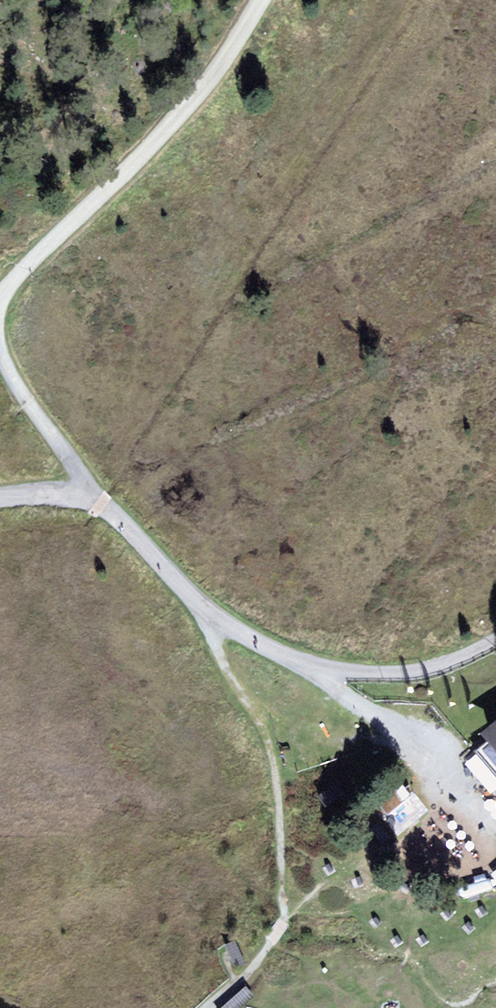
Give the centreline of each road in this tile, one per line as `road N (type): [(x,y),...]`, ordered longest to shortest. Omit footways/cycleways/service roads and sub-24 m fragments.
road 1 (track): [(260,0),(234,48),(152,145),(0,298)]
road 2 (track): [(91,504),(115,516),(210,612),(309,666)]
road 3 (track): [(495,829),(468,796),(309,666)]
road 4 (track): [(495,642),(429,669),(309,666)]
road 5 (track): [(0,348),(91,504)]

